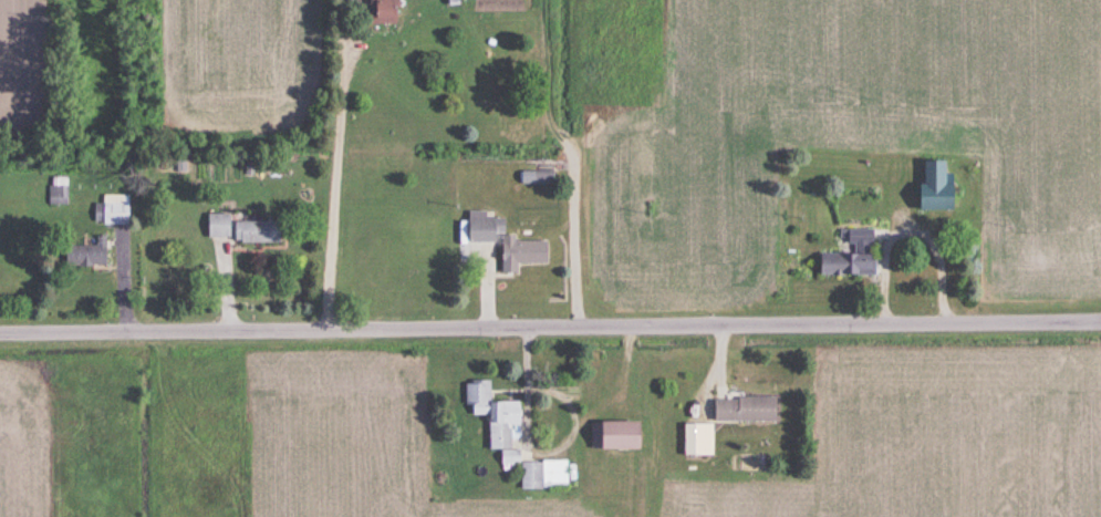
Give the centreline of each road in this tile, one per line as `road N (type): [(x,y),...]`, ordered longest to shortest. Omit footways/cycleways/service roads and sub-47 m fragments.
road 1 (residential): [(1100,300),(320,329),(0,331)]

